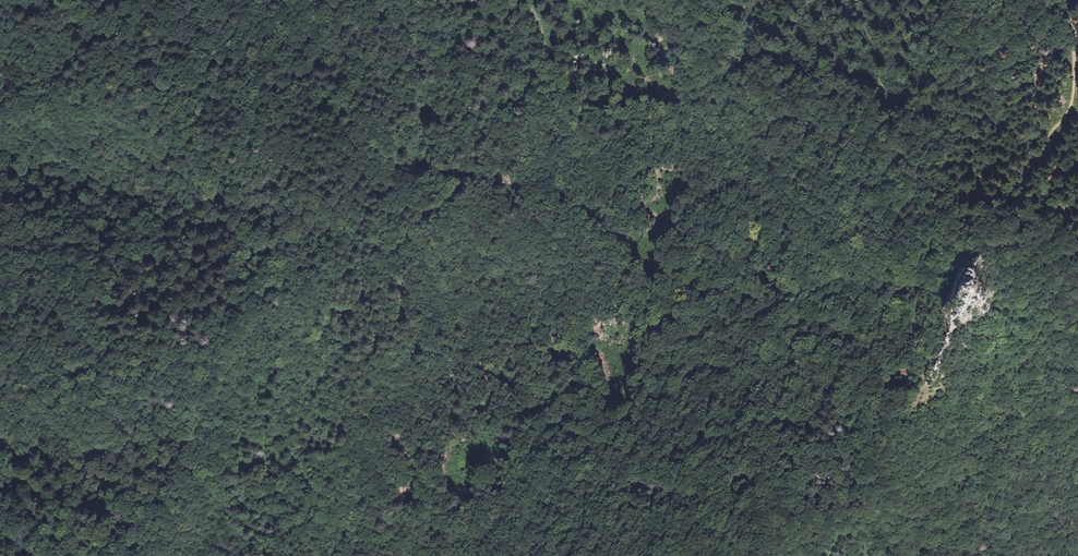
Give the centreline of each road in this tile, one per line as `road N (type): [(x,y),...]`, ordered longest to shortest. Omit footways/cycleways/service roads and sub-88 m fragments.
road 1 (track): [(1069,0),(1077,52),(1071,100),(1044,150)]

